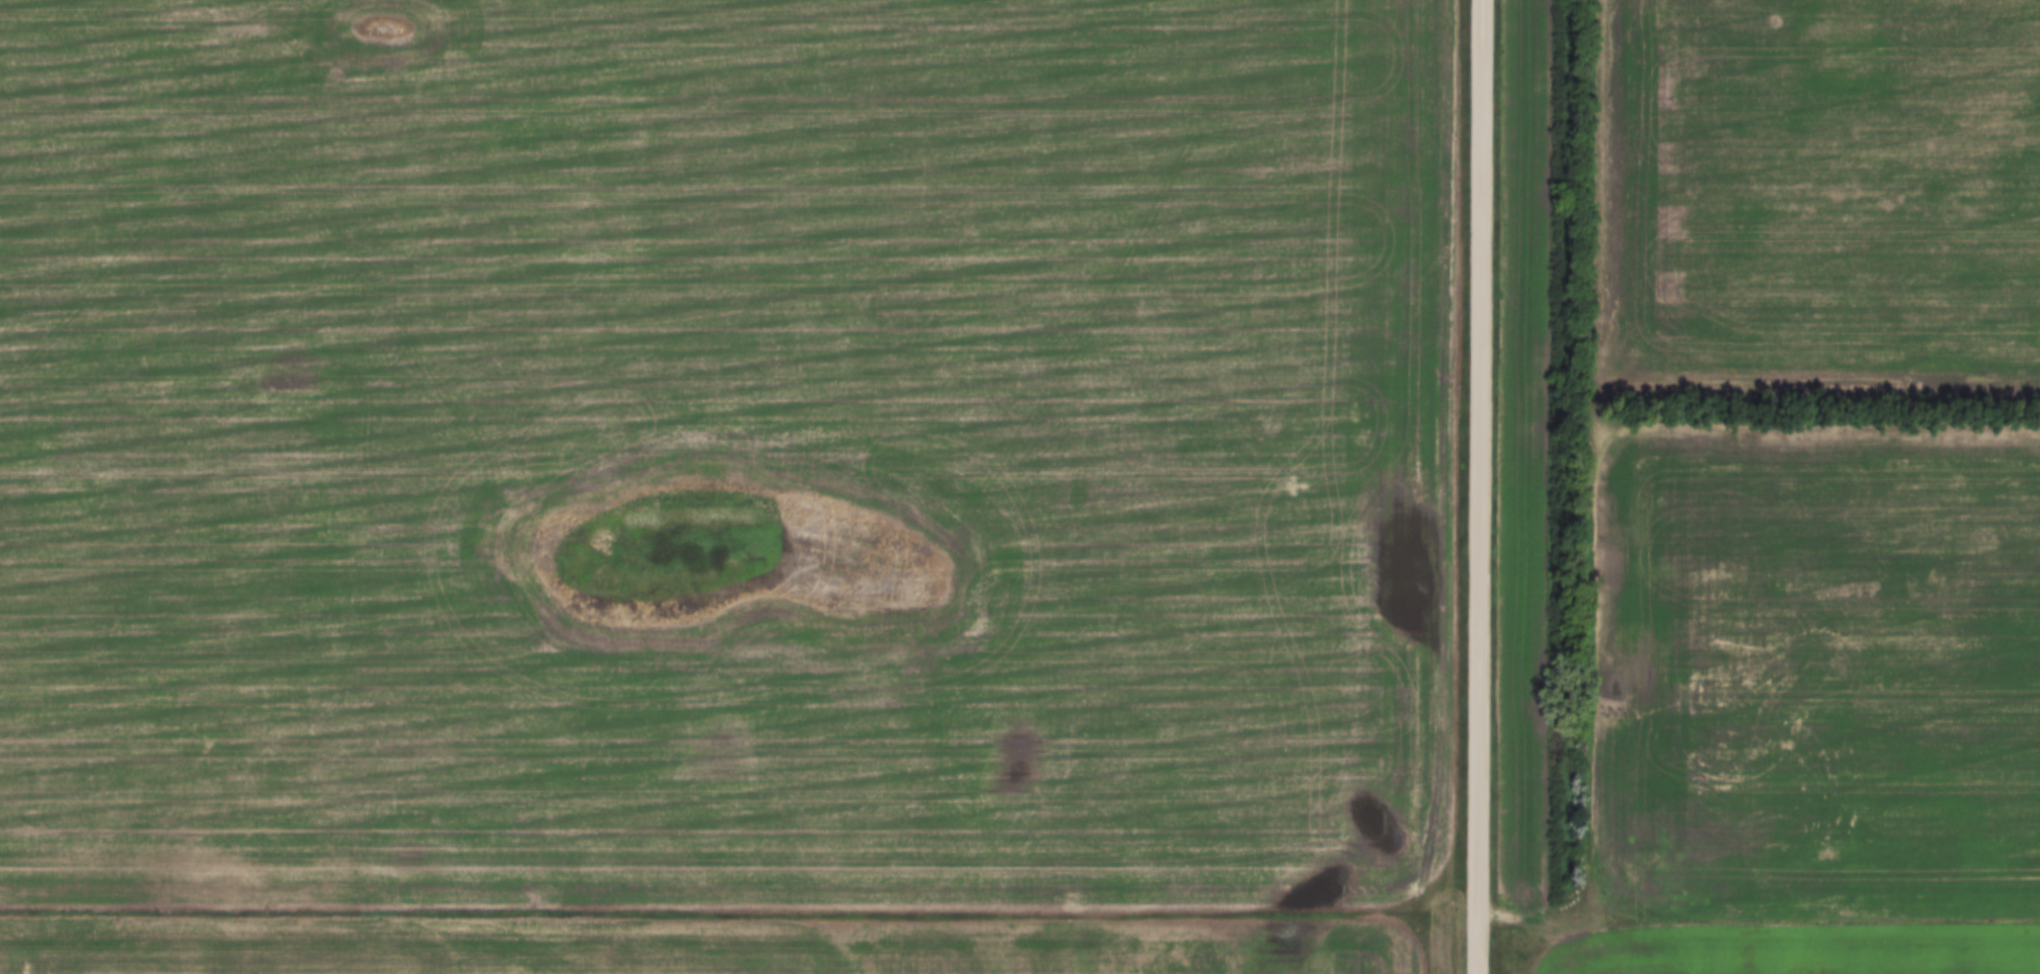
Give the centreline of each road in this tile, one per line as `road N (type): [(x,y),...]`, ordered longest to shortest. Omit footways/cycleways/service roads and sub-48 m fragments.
road 1 (tertiary): [(1482,973),(1486,0)]

